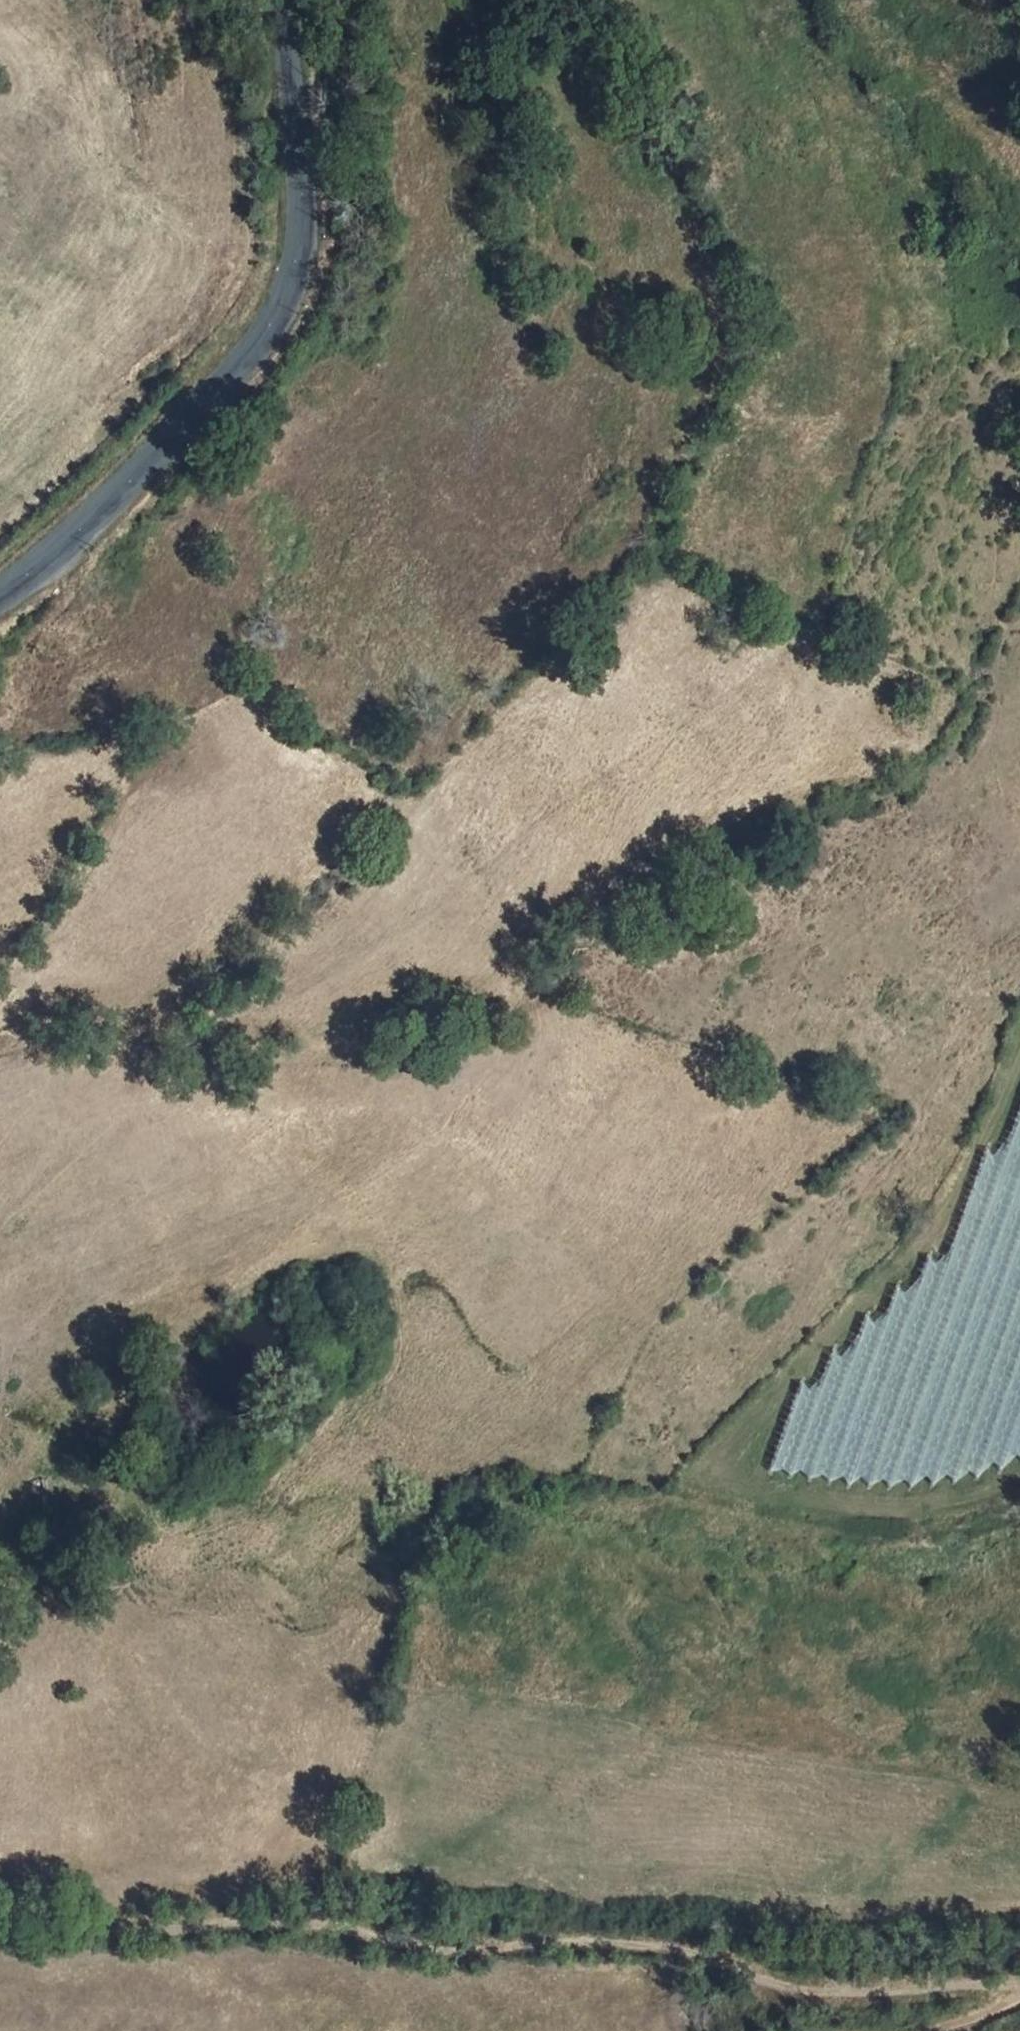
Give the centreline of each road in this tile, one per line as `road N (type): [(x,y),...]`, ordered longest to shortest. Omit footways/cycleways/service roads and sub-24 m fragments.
road 1 (track): [(1019,1986),(810,1991),(682,1951),(610,1943),(442,1951),(314,1927),(144,1931),(0,1923)]
road 2 (tertiary): [(0,592),(190,415),(259,326),(285,206),(272,0)]

